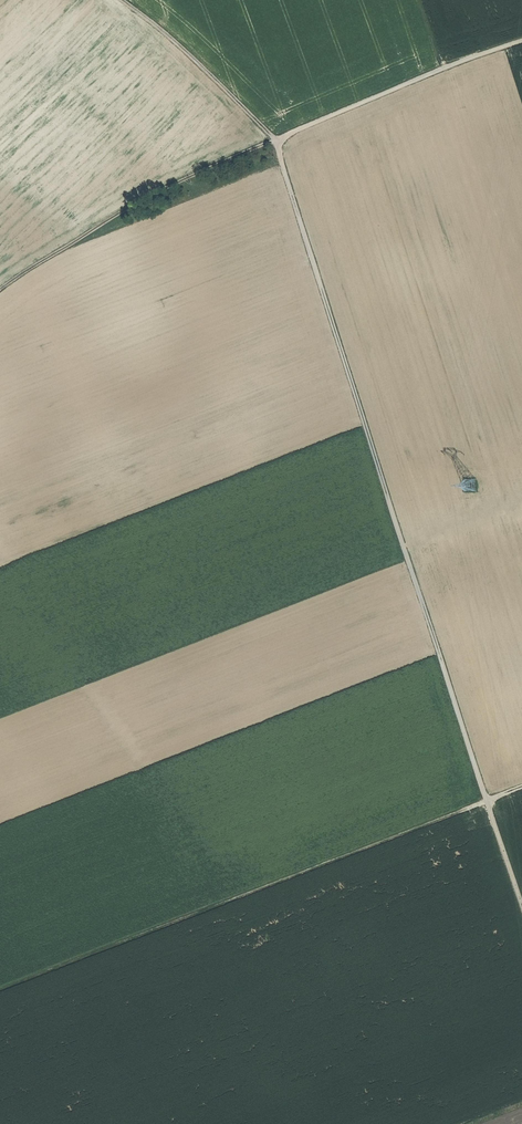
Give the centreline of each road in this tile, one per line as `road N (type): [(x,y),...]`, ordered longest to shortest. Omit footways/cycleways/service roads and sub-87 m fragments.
road 1 (track): [(121,0),(275,142),(521,906)]
road 2 (track): [(0,290),(142,200),(521,42)]
road 3 (track): [(0,990),(521,788)]

